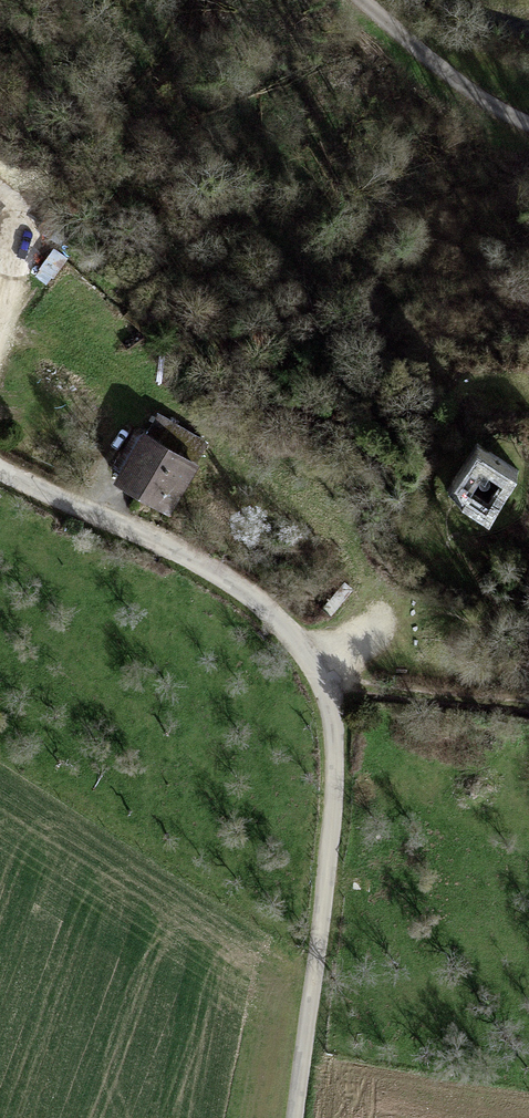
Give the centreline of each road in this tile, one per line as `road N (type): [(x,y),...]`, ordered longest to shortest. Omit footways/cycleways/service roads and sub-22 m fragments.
road 1 (track): [(297,1117),(335,747),(327,688),(280,620),(172,553)]
road 2 (track): [(528,125),(464,88),(361,0)]
road 3 (track): [(327,688),(528,711)]
road 4 (residential): [(0,468),(172,553)]

